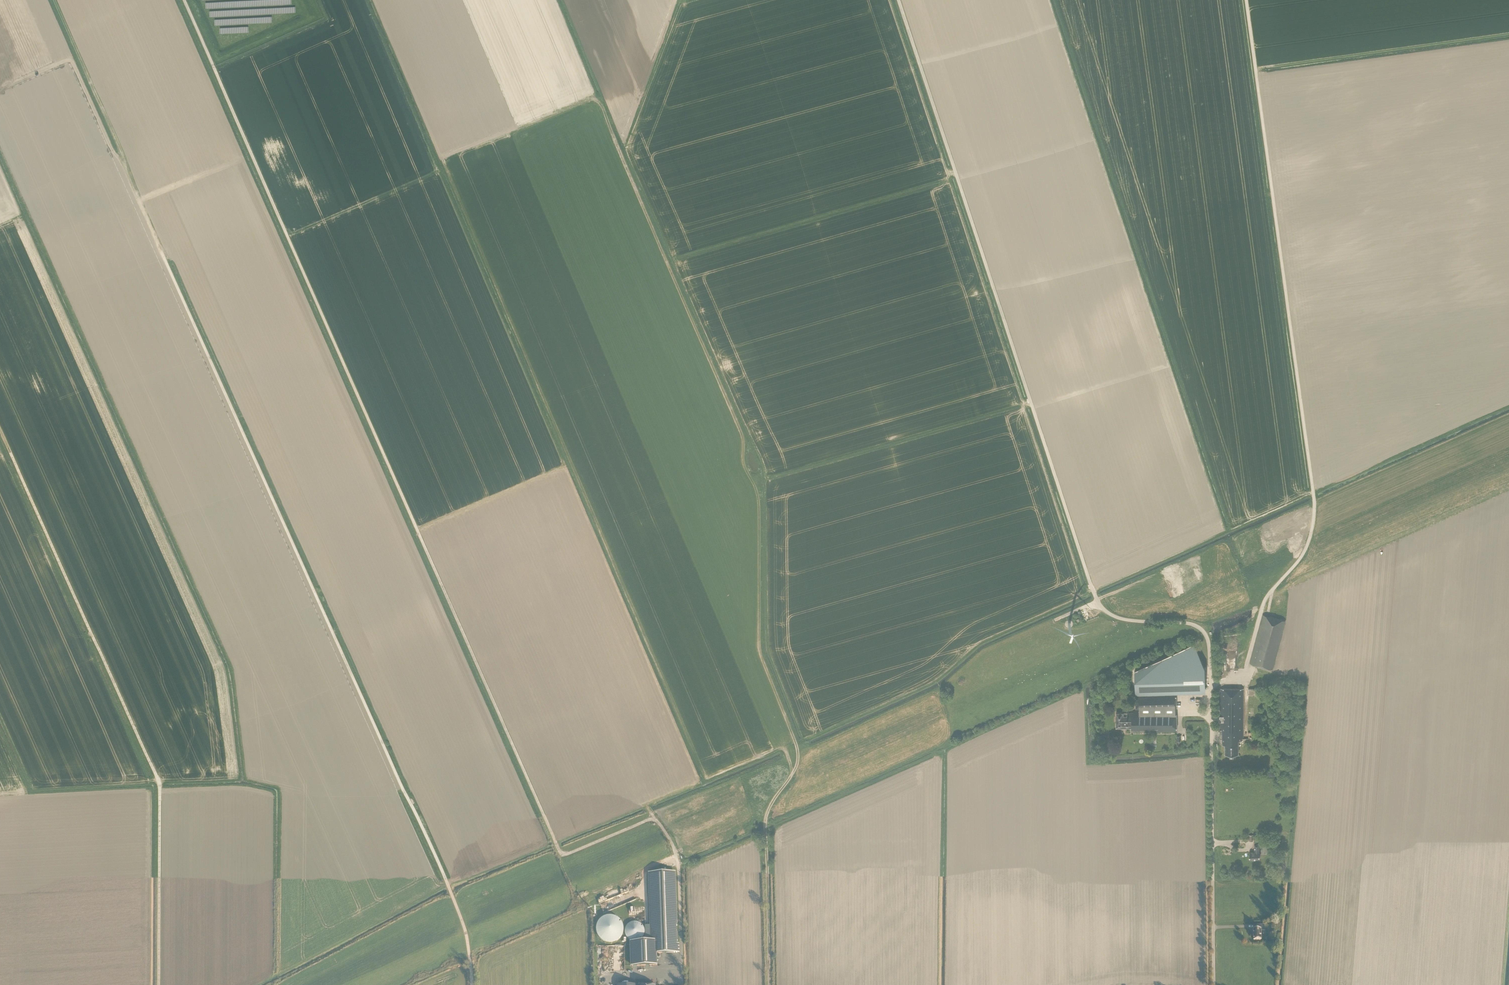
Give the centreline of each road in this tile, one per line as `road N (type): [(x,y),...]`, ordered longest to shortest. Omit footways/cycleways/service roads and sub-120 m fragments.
road 1 (track): [(1265,610),(1303,555),(1313,510),(1245,0)]

